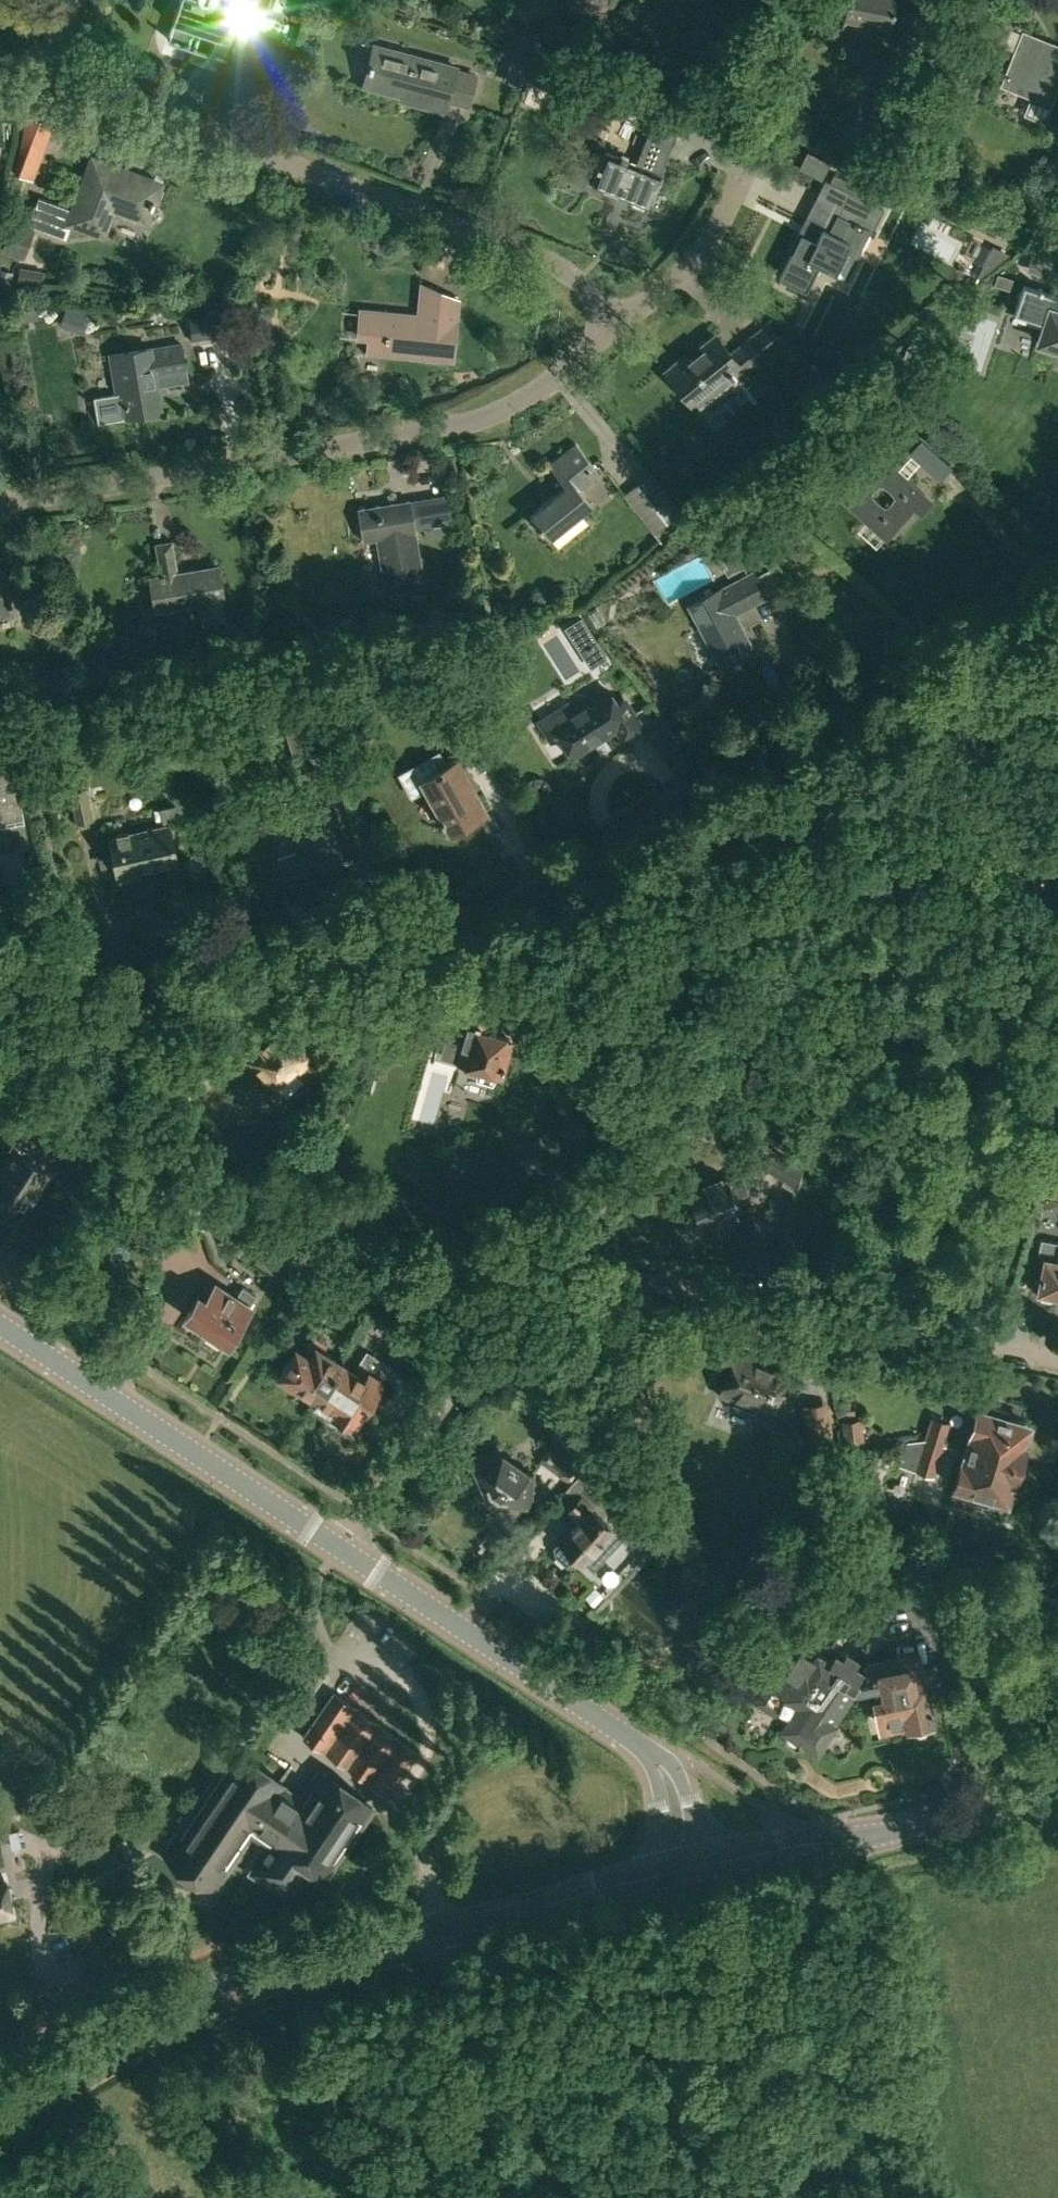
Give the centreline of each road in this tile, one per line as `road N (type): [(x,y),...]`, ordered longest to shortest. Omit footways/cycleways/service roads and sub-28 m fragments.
road 1 (residential): [(0,1020),(214,985),(501,905),(559,879),(852,695),(900,681),(1003,713),(1057,649)]
road 2 (track): [(546,1268),(1003,713)]
road 3 (residential): [(0,504),(460,426),(517,402),(599,339),(608,323)]
road 4 (residential): [(608,323),(599,300),(567,269),(54,77)]
road 5 (residential): [(1057,1361),(767,1292),(546,1268)]
road 6 (tertiary): [(439,1927),(181,2001),(91,2048),(0,2111)]
road 7 (residential): [(439,1927),(427,1855),(393,1811),(429,1749),(431,1724),(393,1665),(306,1596),(316,1579)]
road 8 (tertiary): [(0,1325),(340,1547)]
road 9 (tertiary): [(340,1547),(642,1742)]
road 10 (residential): [(340,1547),(546,1268)]
road 11 (residential): [(477,2197),(476,2118),(439,1927)]
road 12 (residential): [(608,323),(698,257),(748,163)]
road 13 (tertiary): [(1057,1794),(871,1836)]
road 14 (tertiary): [(697,1886),(789,1868),(871,1836)]
road 15 (tertiary): [(871,1836),(705,1859)]
road 16 (tertiary): [(544,1905),(593,1905),(697,1886)]
road 17 (tertiary): [(705,1859),(680,1777),(642,1742)]
road 18 (tertiary): [(672,1866),(601,1881),(544,1905)]
road 19 (tertiary): [(642,1742),(672,1866)]

